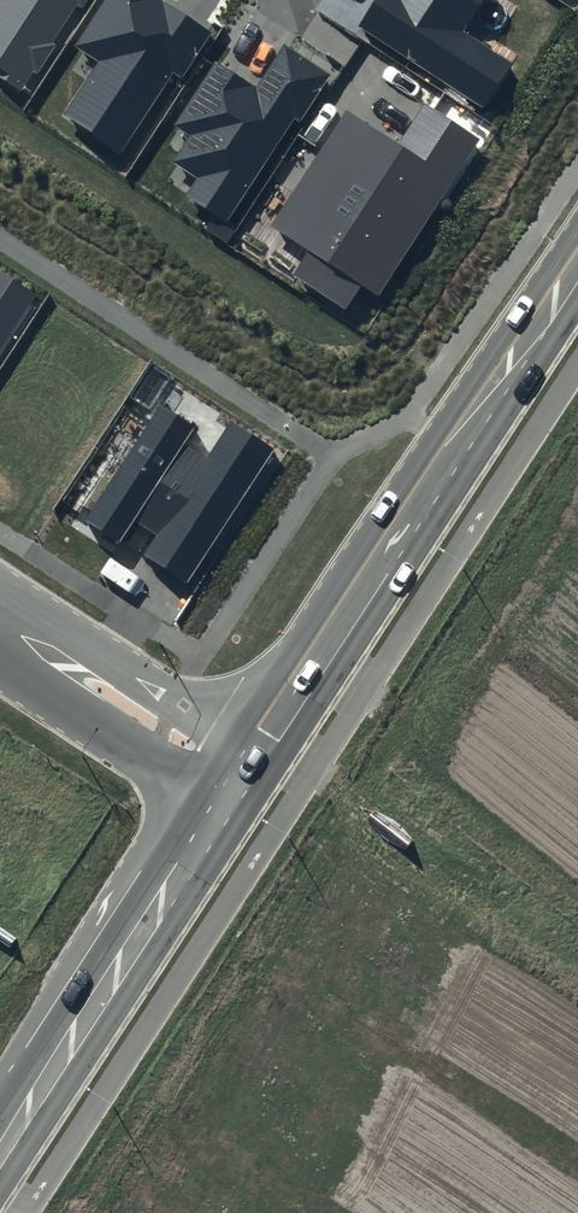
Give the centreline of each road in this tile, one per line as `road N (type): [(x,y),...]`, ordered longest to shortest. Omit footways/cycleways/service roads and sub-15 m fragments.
road 1 (secondary): [(241,782),(577,267)]
road 2 (secondary): [(0,1158),(241,782)]
road 3 (residential): [(241,782),(0,624)]

